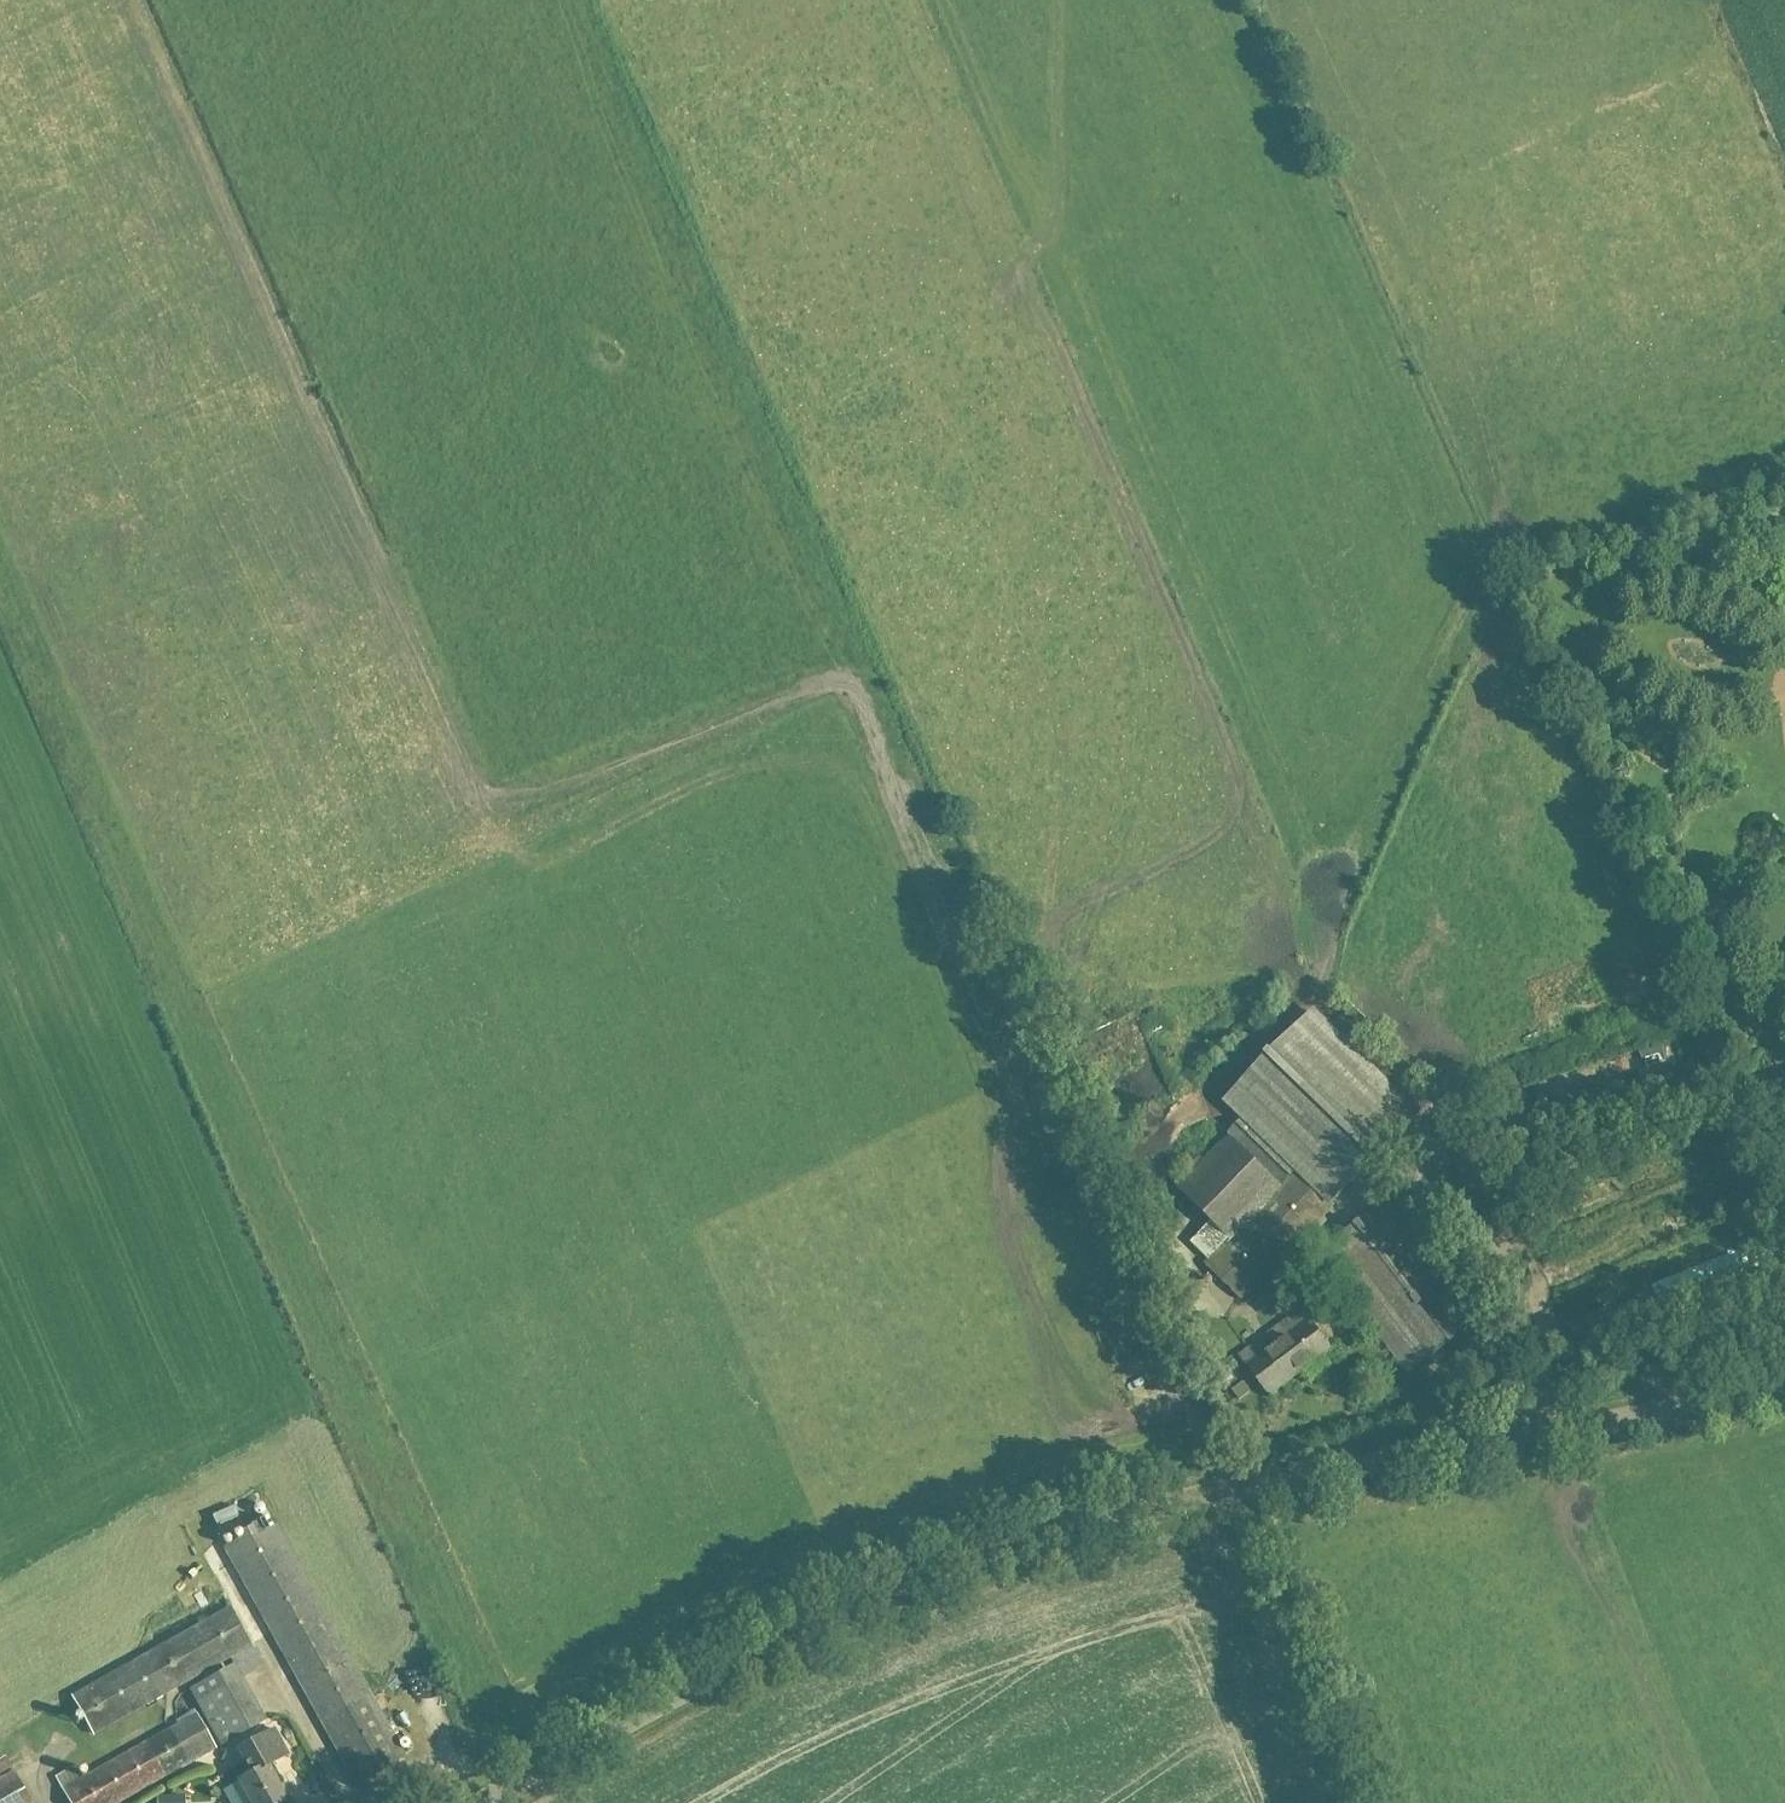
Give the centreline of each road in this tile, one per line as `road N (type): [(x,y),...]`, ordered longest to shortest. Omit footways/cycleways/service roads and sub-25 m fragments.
road 1 (unclassified): [(486,1802),(810,1629),(1051,1537),(1181,1502),(1784,1381)]
road 2 (track): [(1374,1802),(1239,1491)]

